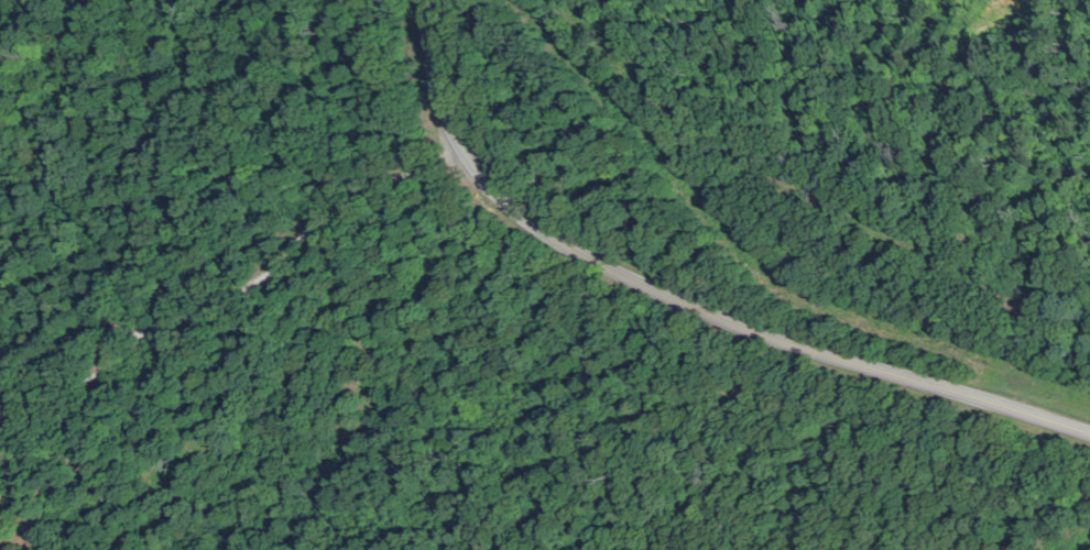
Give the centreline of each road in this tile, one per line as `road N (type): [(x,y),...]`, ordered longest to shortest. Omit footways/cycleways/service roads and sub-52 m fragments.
road 1 (tertiary): [(421,0),(428,58),(467,160),(552,237),(617,273),(1089,433)]

